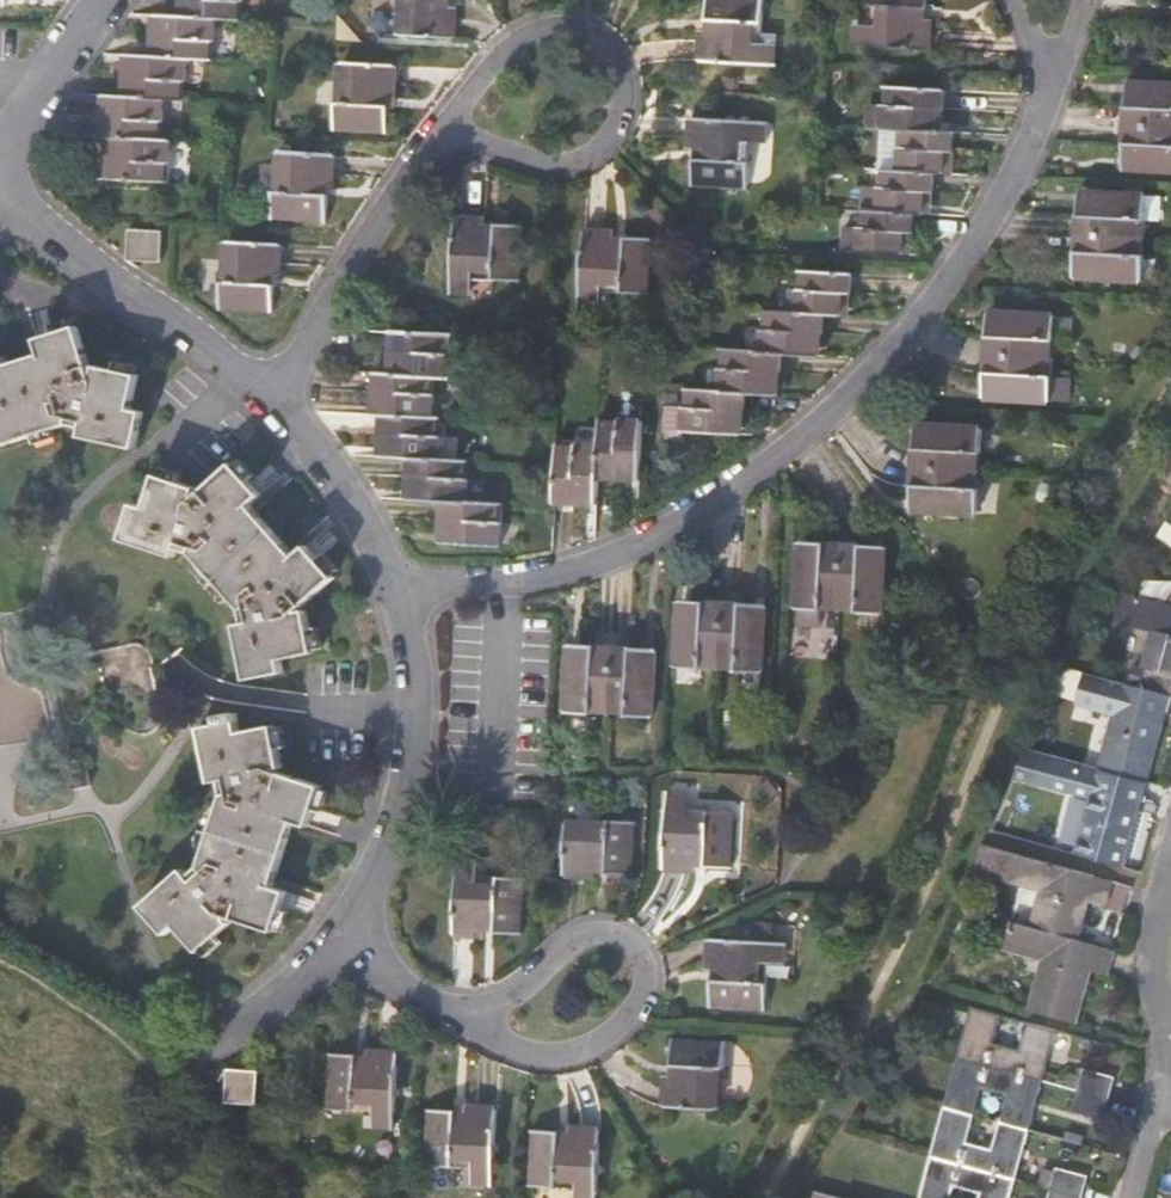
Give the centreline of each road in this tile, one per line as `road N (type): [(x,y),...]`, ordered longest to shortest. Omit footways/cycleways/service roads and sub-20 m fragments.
road 1 (residential): [(397,590),(555,574),(608,558),(738,485),(879,366),(942,290),(996,207),(1047,88)]
road 2 (residential): [(432,148),(464,141),(573,162),(595,150),(613,125),(621,90),(597,39),(576,25),(552,24),(505,48),(476,84)]
road 3 (residential): [(468,1019),(513,1048),(572,1052),(625,1019),(644,995),(648,969),(634,942),(607,929),(581,933),(524,993)]
road 4 (residential): [(397,590),(413,659),(416,739),(374,879),(343,937)]
road 5 (residential): [(0,200),(269,398)]
road 6 (residential): [(269,398),(432,148)]
road 7 (residential): [(269,398),(330,469),(397,590)]
road 8 (residential): [(343,937),(281,992),(178,1057)]
road 9 (residential): [(103,0),(0,153)]
road 10 (residential): [(1170,876),(1153,963),(1170,1034)]
road 11 (residential): [(343,937),(406,988),(468,1019)]

